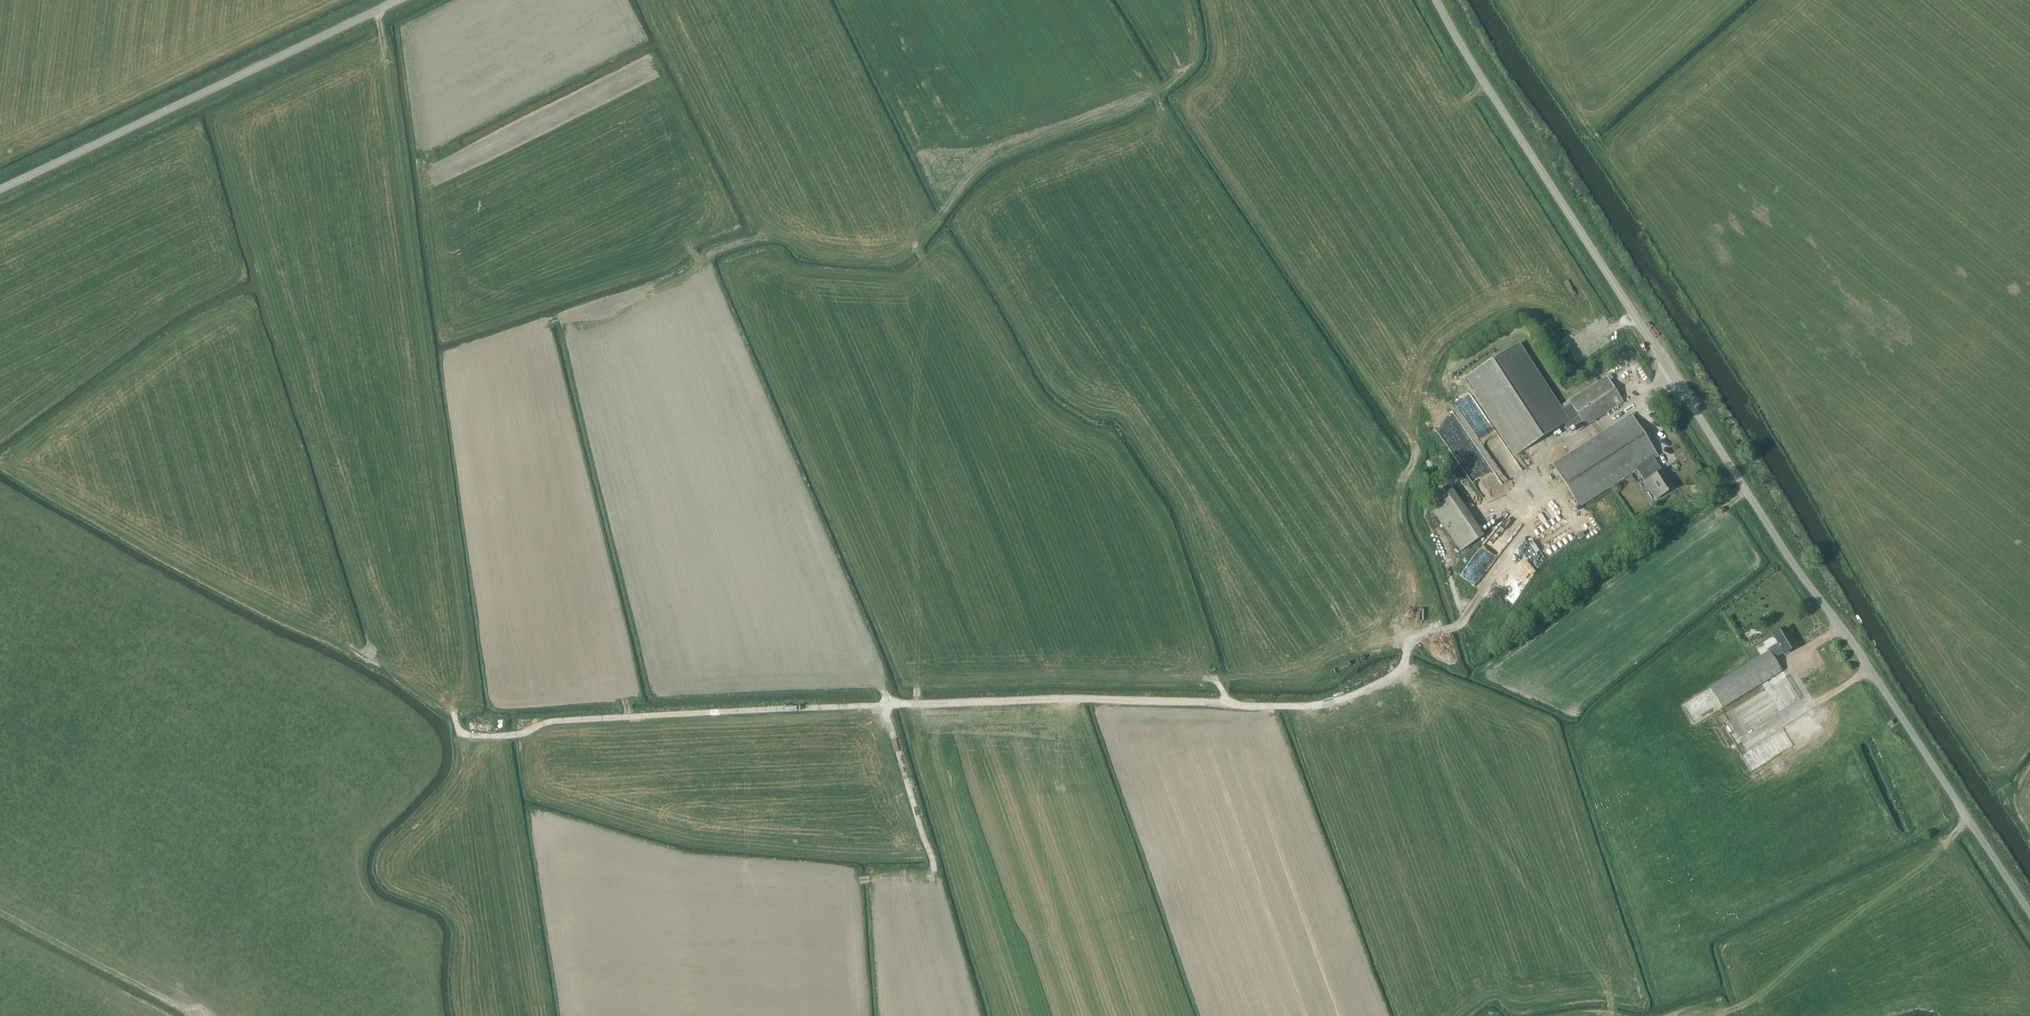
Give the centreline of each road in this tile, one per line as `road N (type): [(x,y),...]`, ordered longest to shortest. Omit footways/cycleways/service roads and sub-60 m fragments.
road 1 (unclassified): [(2029,915),(1436,0)]
road 2 (unclassified): [(0,192),(403,0)]

